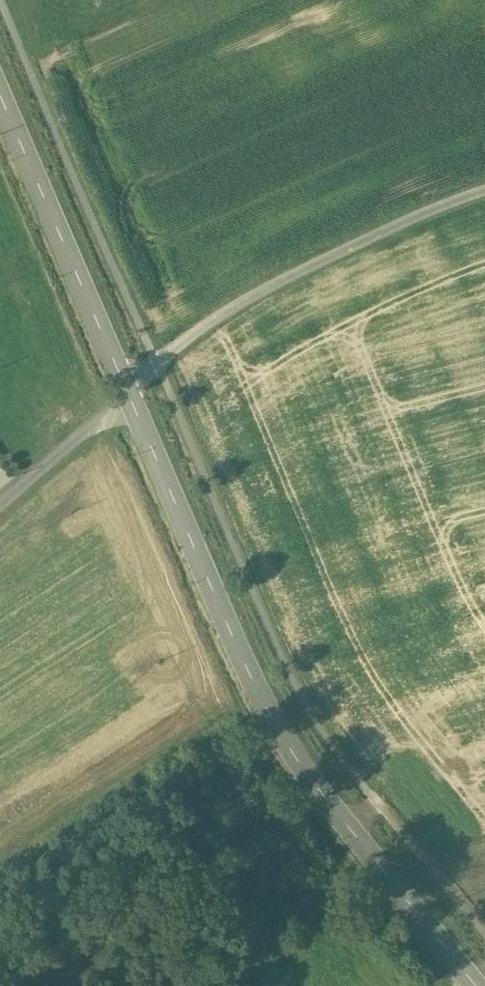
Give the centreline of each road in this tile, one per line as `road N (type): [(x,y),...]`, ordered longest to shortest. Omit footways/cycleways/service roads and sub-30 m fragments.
road 1 (tertiary): [(480,985),(314,777),(265,698),(0,91)]

